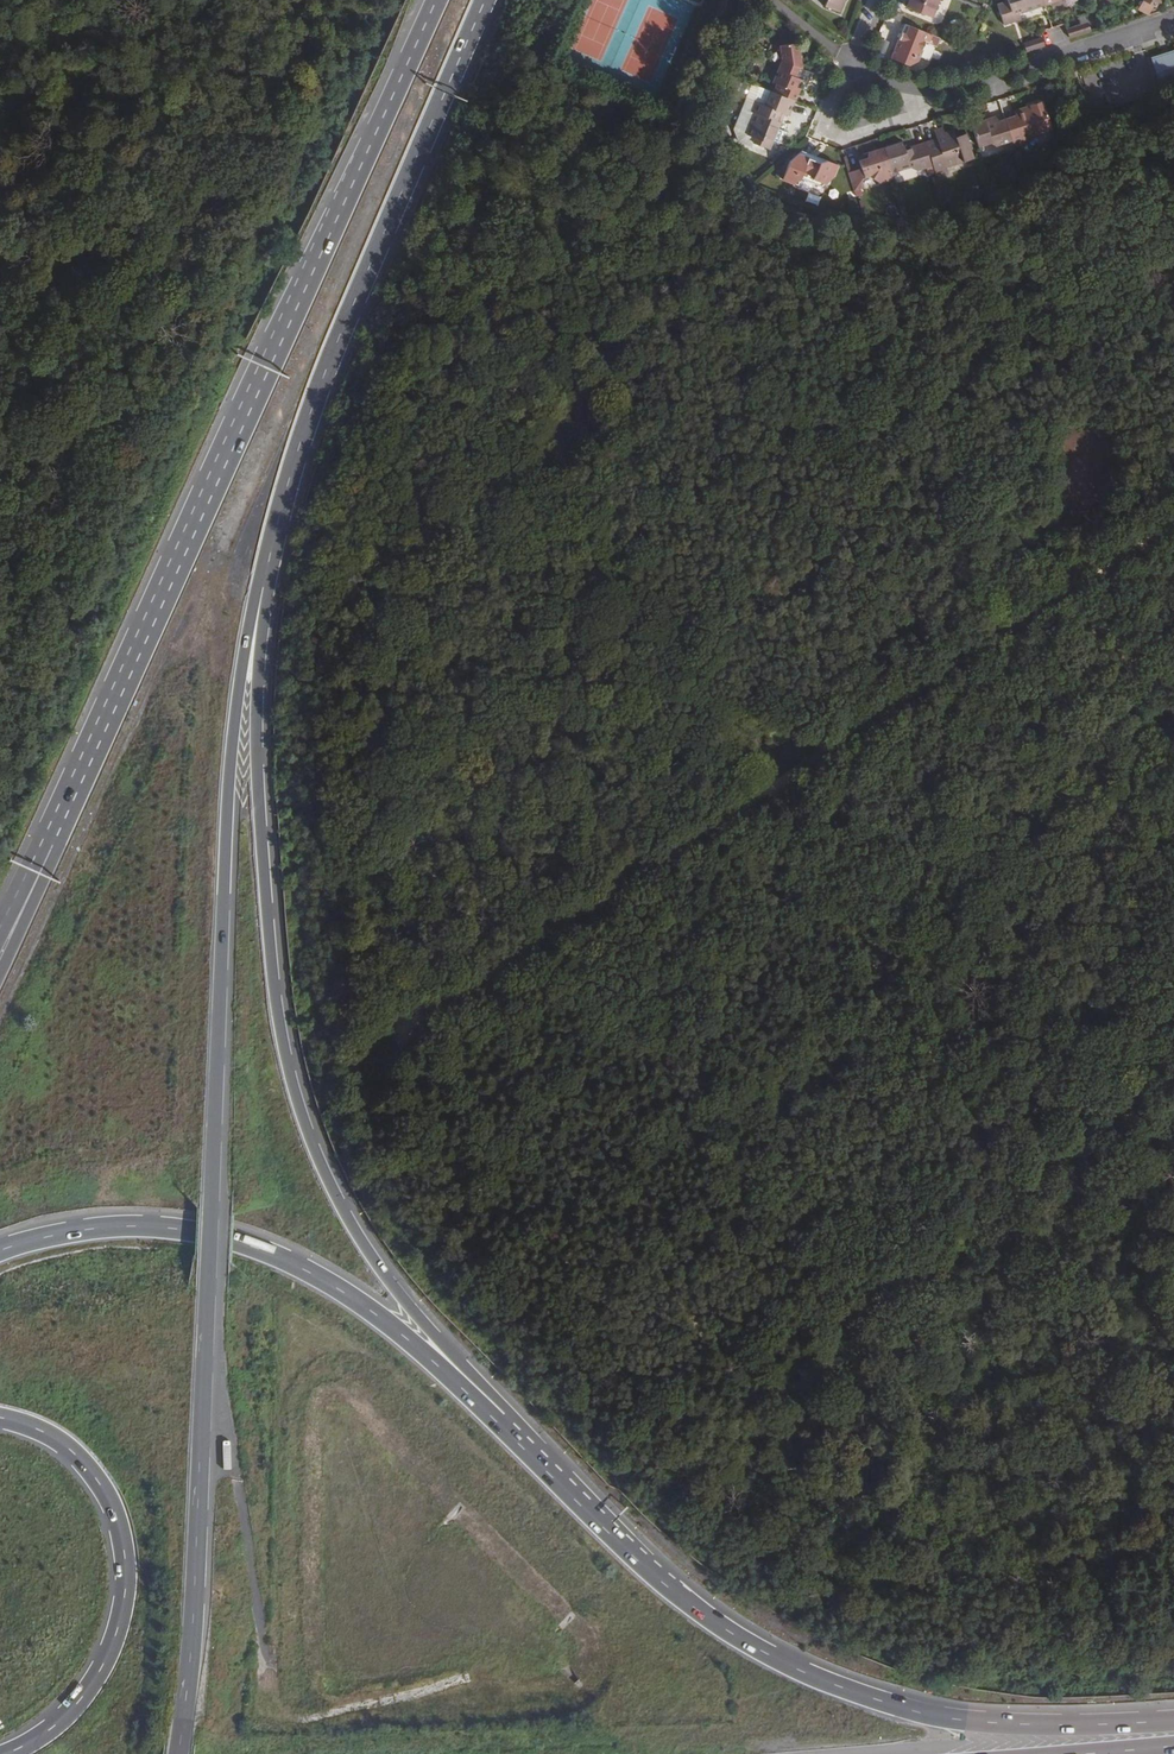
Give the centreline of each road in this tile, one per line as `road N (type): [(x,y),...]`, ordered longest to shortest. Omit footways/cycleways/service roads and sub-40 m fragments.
road 1 (trunk): [(179,1753),(192,1669),(242,697),(263,588)]
road 2 (trunk): [(430,0),(42,864)]
road 3 (track): [(388,1028),(1173,518)]
road 4 (motorway): [(457,1382),(441,1342),(402,1298),(324,1176),(286,1062),(260,821),(263,588)]
road 5 (motorway): [(1173,1721),(1049,1724),(921,1713),(778,1660),(680,1593),(457,1382)]
road 6 (trunk): [(263,588),(302,440),(339,342),(486,0)]
road 7 (motorway): [(457,1382),(340,1289),(235,1242),(170,1228),(104,1227),(0,1251)]
road 8 (track): [(620,317),(618,481),(633,549),(764,784)]
road 9 (track): [(1022,1207),(764,784)]
road 10 (motorway): [(0,1418),(41,1432),(91,1473),(116,1518),(124,1570),(117,1626),(95,1677),(56,1724),(6,1753)]
road 11 (residential): [(1173,18),(968,84),(927,90),(904,88),(854,61),(876,0)]

